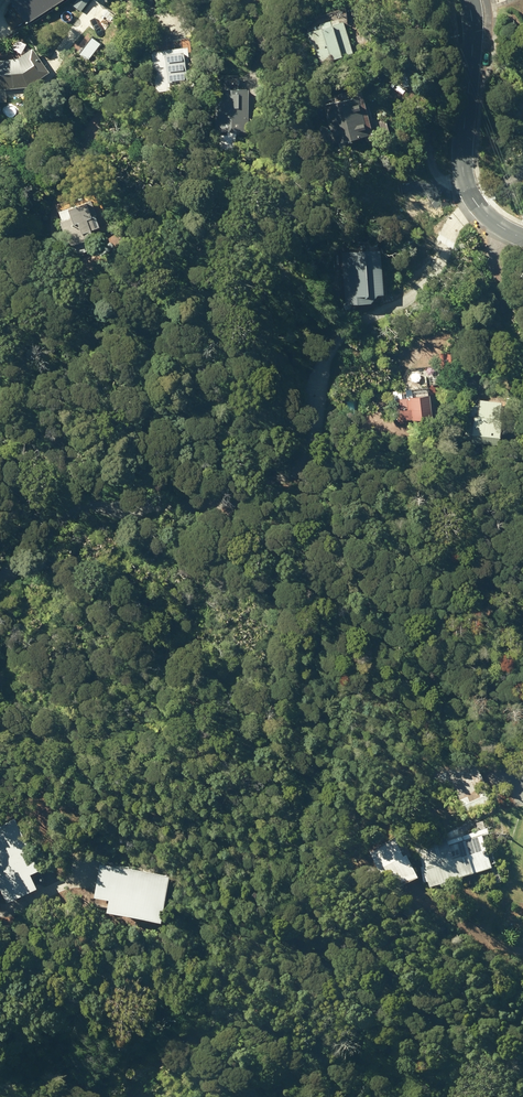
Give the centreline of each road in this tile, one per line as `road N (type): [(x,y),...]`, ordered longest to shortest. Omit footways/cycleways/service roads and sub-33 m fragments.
road 1 (tertiary): [(467,0),(464,186),(503,229),(522,239)]

